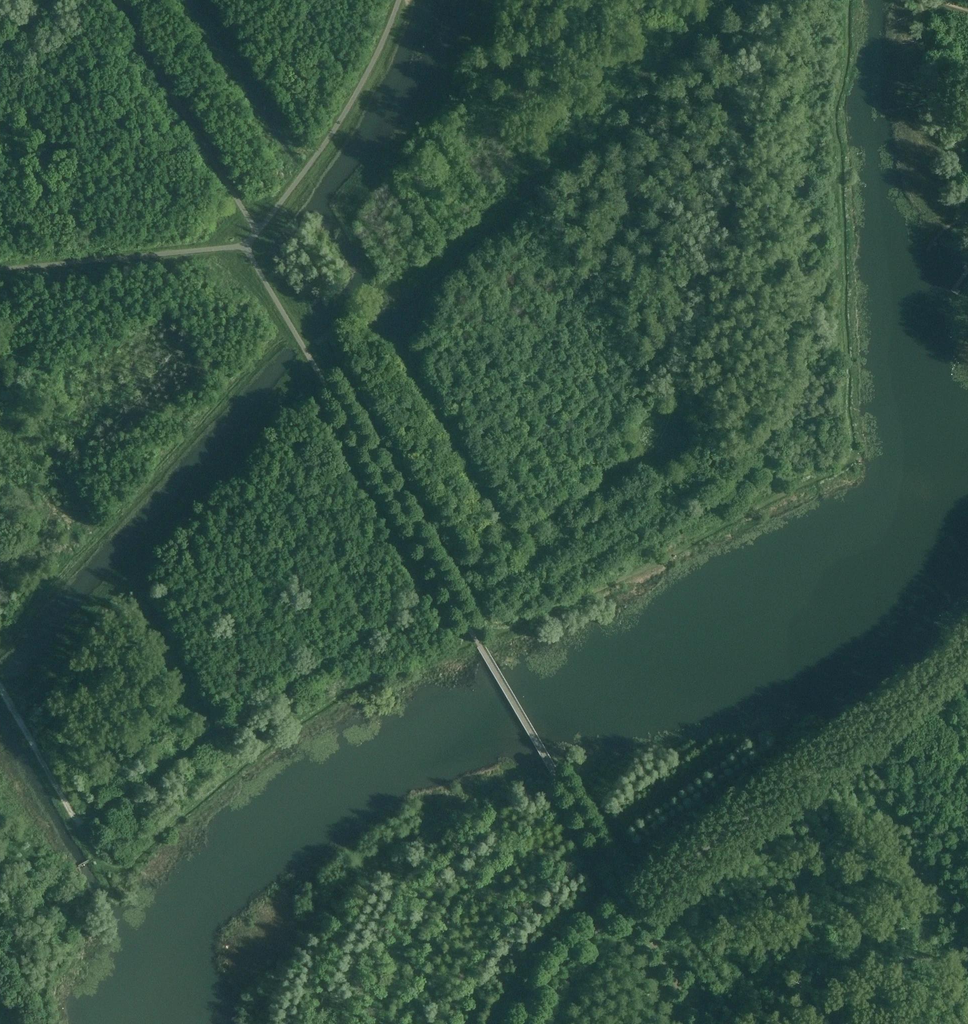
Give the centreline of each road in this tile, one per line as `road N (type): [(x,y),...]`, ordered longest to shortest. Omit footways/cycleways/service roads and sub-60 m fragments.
road 1 (track): [(76,817),(96,814),(442,585)]
road 2 (track): [(76,817),(0,685)]
road 3 (track): [(699,1023),(630,905)]

